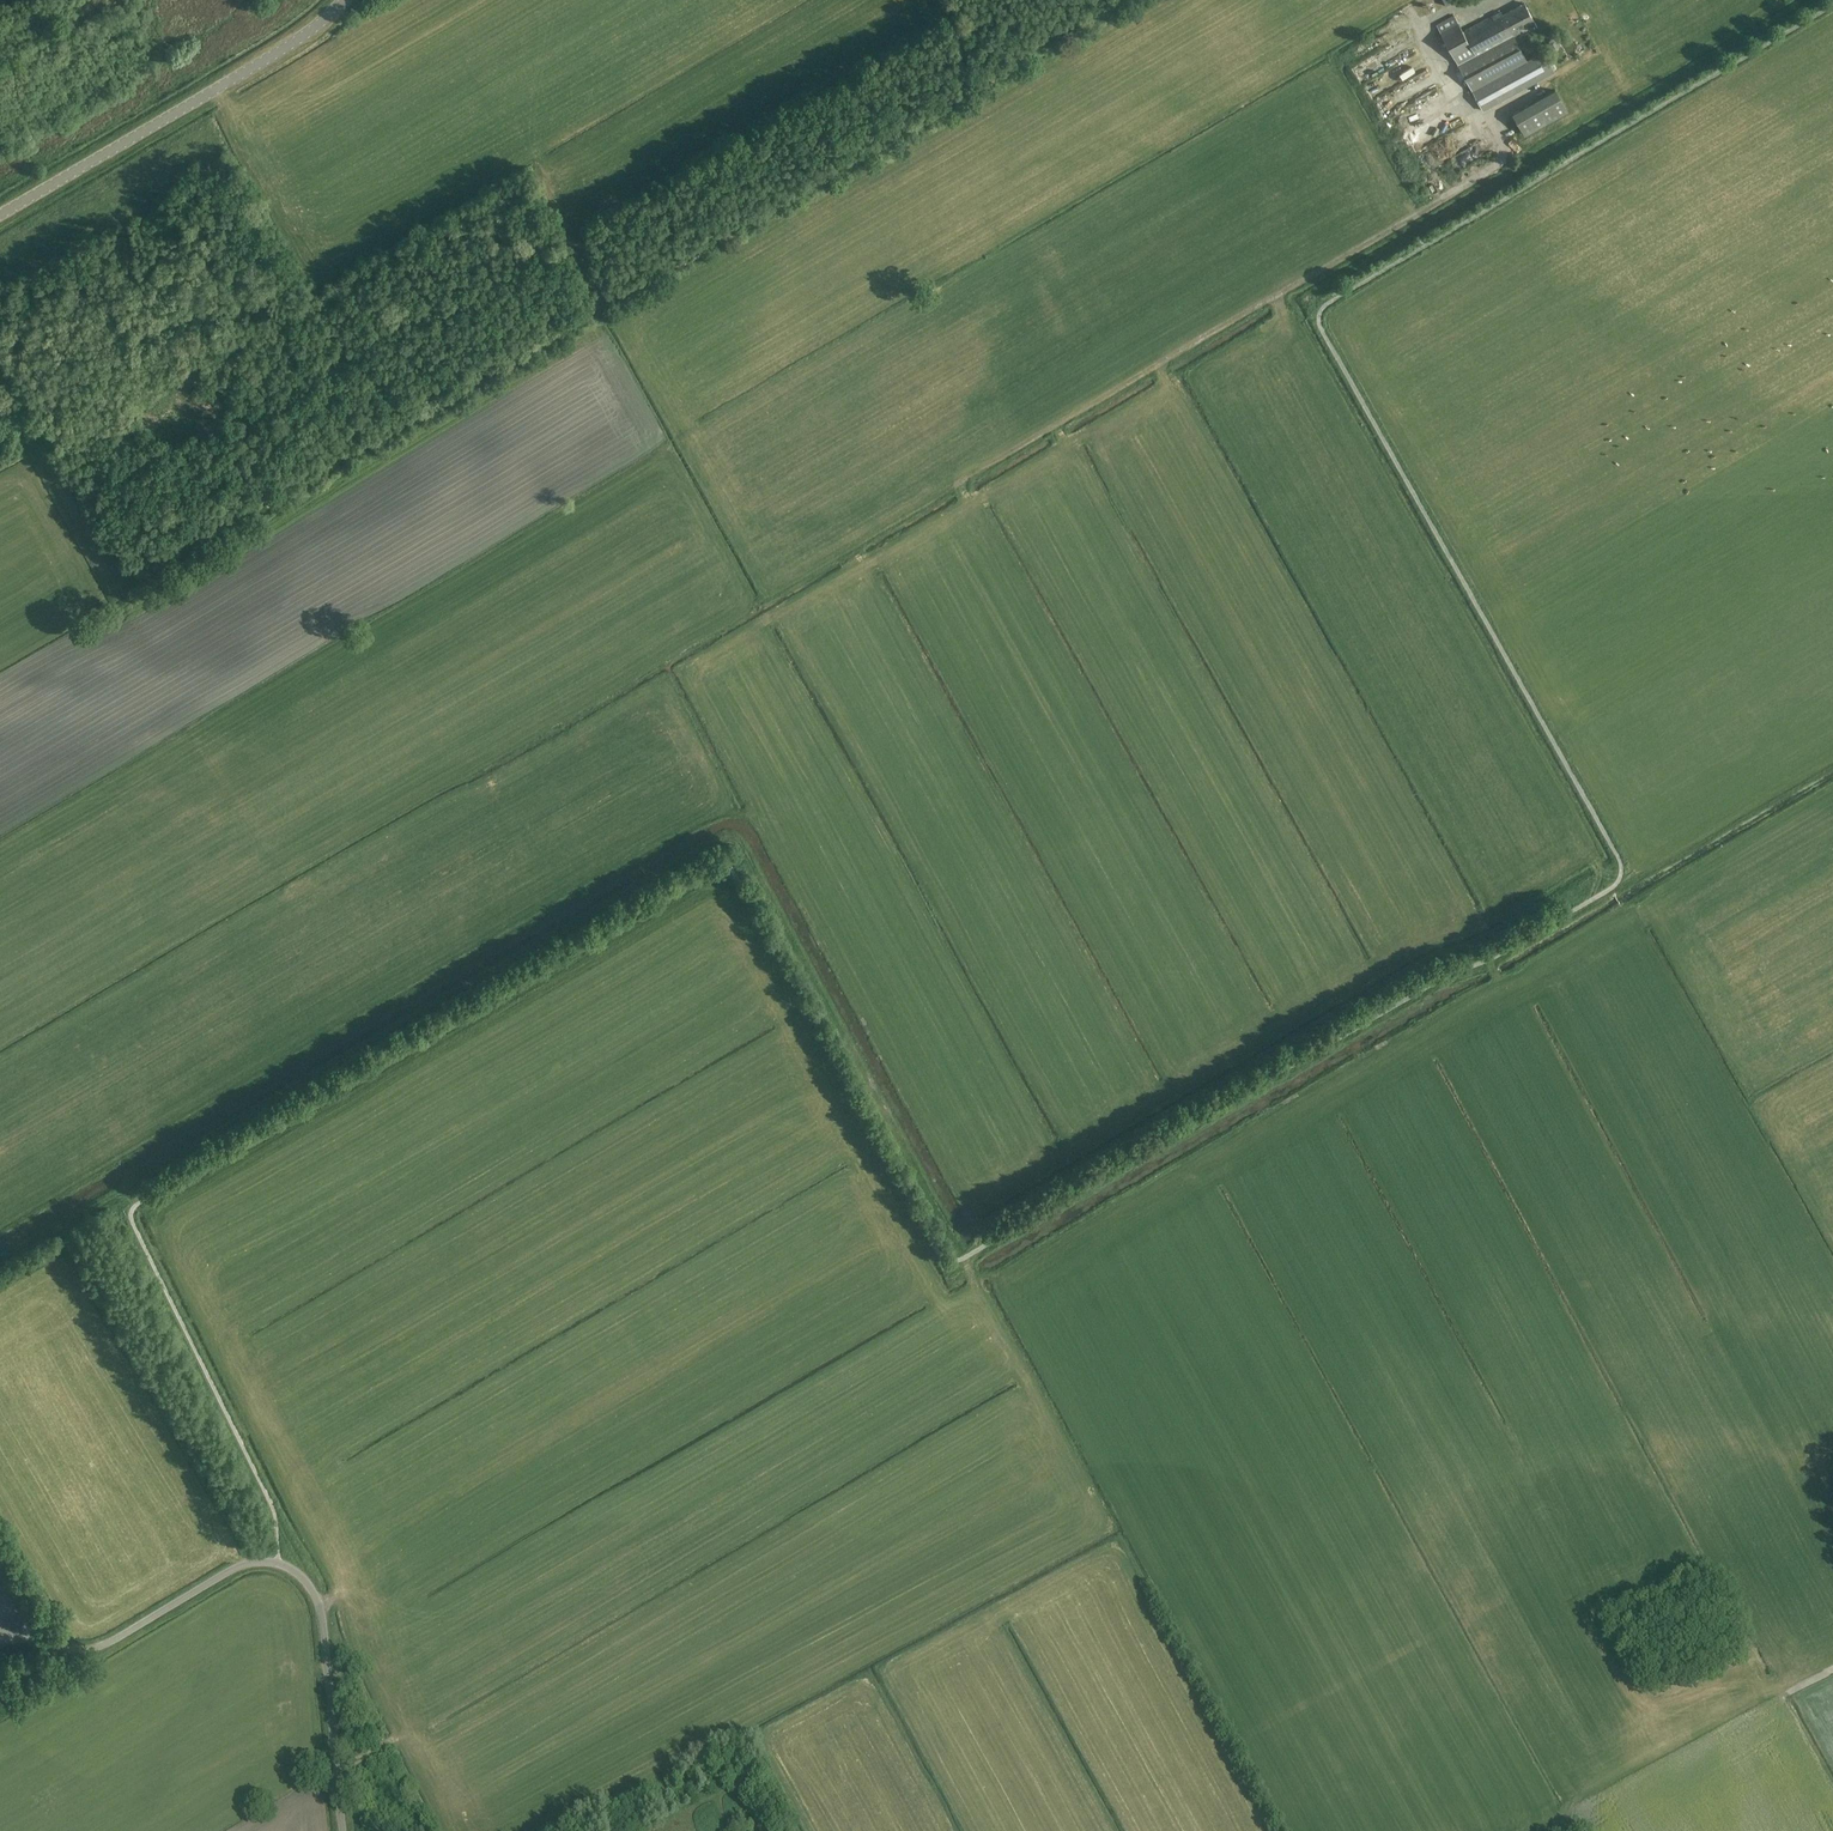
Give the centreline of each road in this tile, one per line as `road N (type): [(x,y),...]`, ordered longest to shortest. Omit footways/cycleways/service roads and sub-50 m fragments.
road 1 (unclassified): [(0,217),(249,75),(347,0)]
road 2 (unclassified): [(345,1830),(322,1606),(309,1584),(280,1567)]
road 3 (track): [(0,414),(23,429),(44,460),(119,598)]

